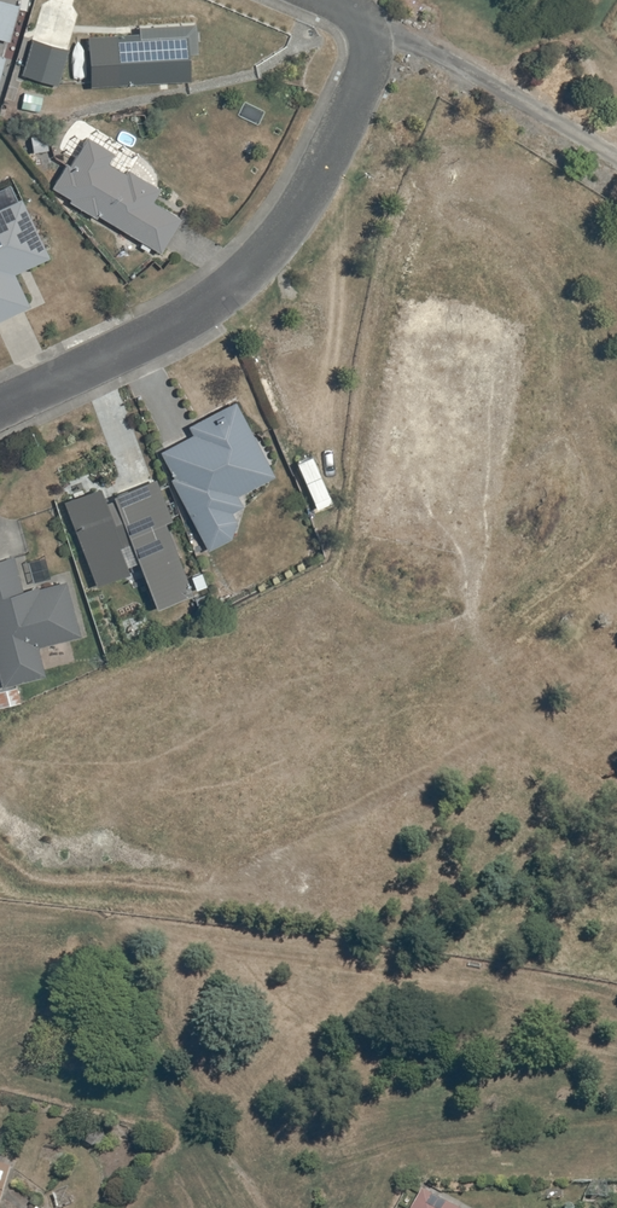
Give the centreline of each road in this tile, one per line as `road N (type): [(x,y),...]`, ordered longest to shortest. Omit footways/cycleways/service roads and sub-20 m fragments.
road 1 (residential): [(0,406),(184,319),(263,257),(319,176),(366,77),(369,35),(345,1)]

